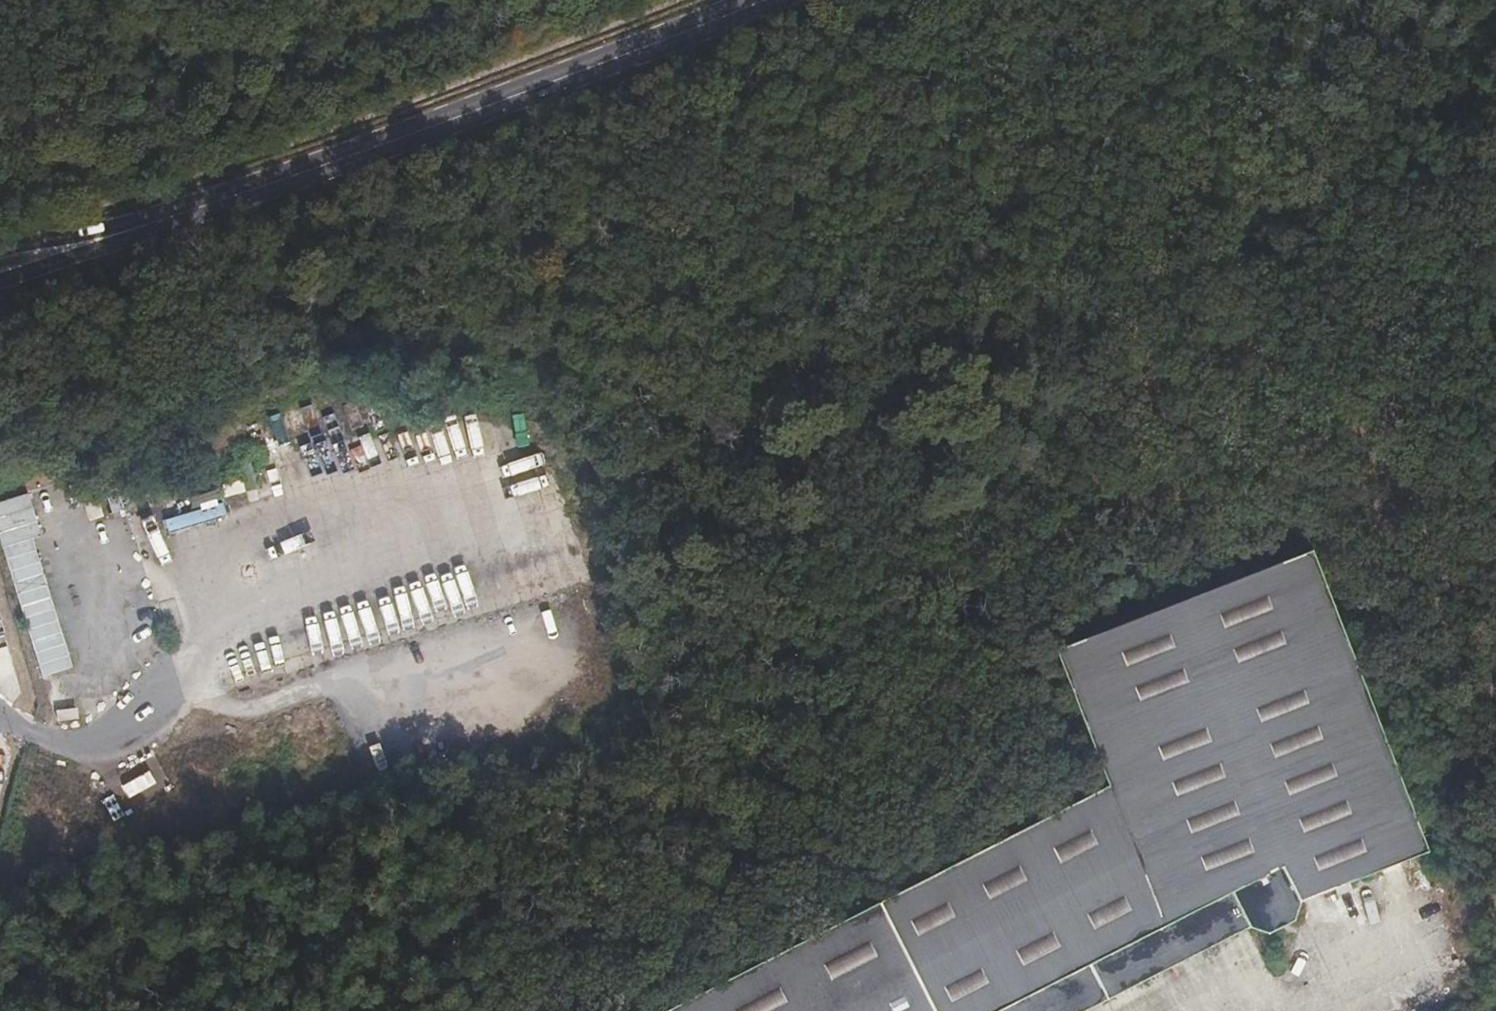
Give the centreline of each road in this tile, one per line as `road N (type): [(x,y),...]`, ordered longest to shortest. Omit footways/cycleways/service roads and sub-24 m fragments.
road 1 (secondary): [(0,273),(756,0)]

